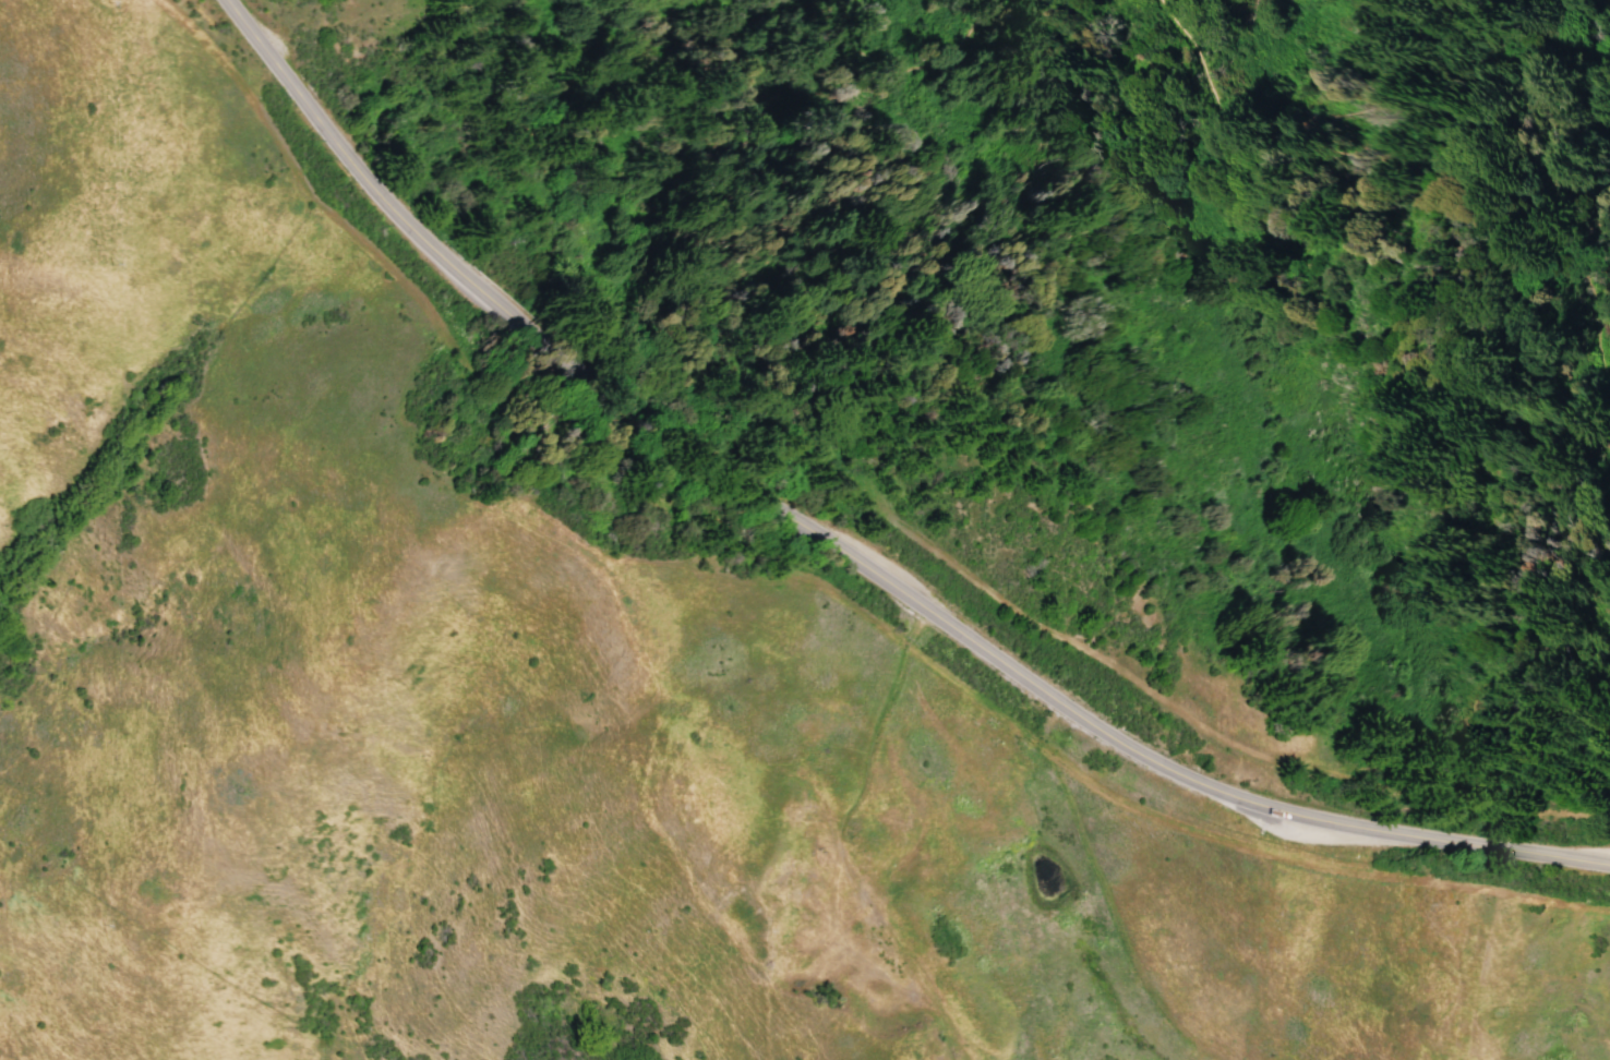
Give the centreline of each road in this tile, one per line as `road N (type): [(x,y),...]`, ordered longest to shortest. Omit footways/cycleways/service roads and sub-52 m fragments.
road 1 (secondary): [(230,0),(353,167),(480,292),(1093,727),(1246,802),(1367,831),(1609,866)]

